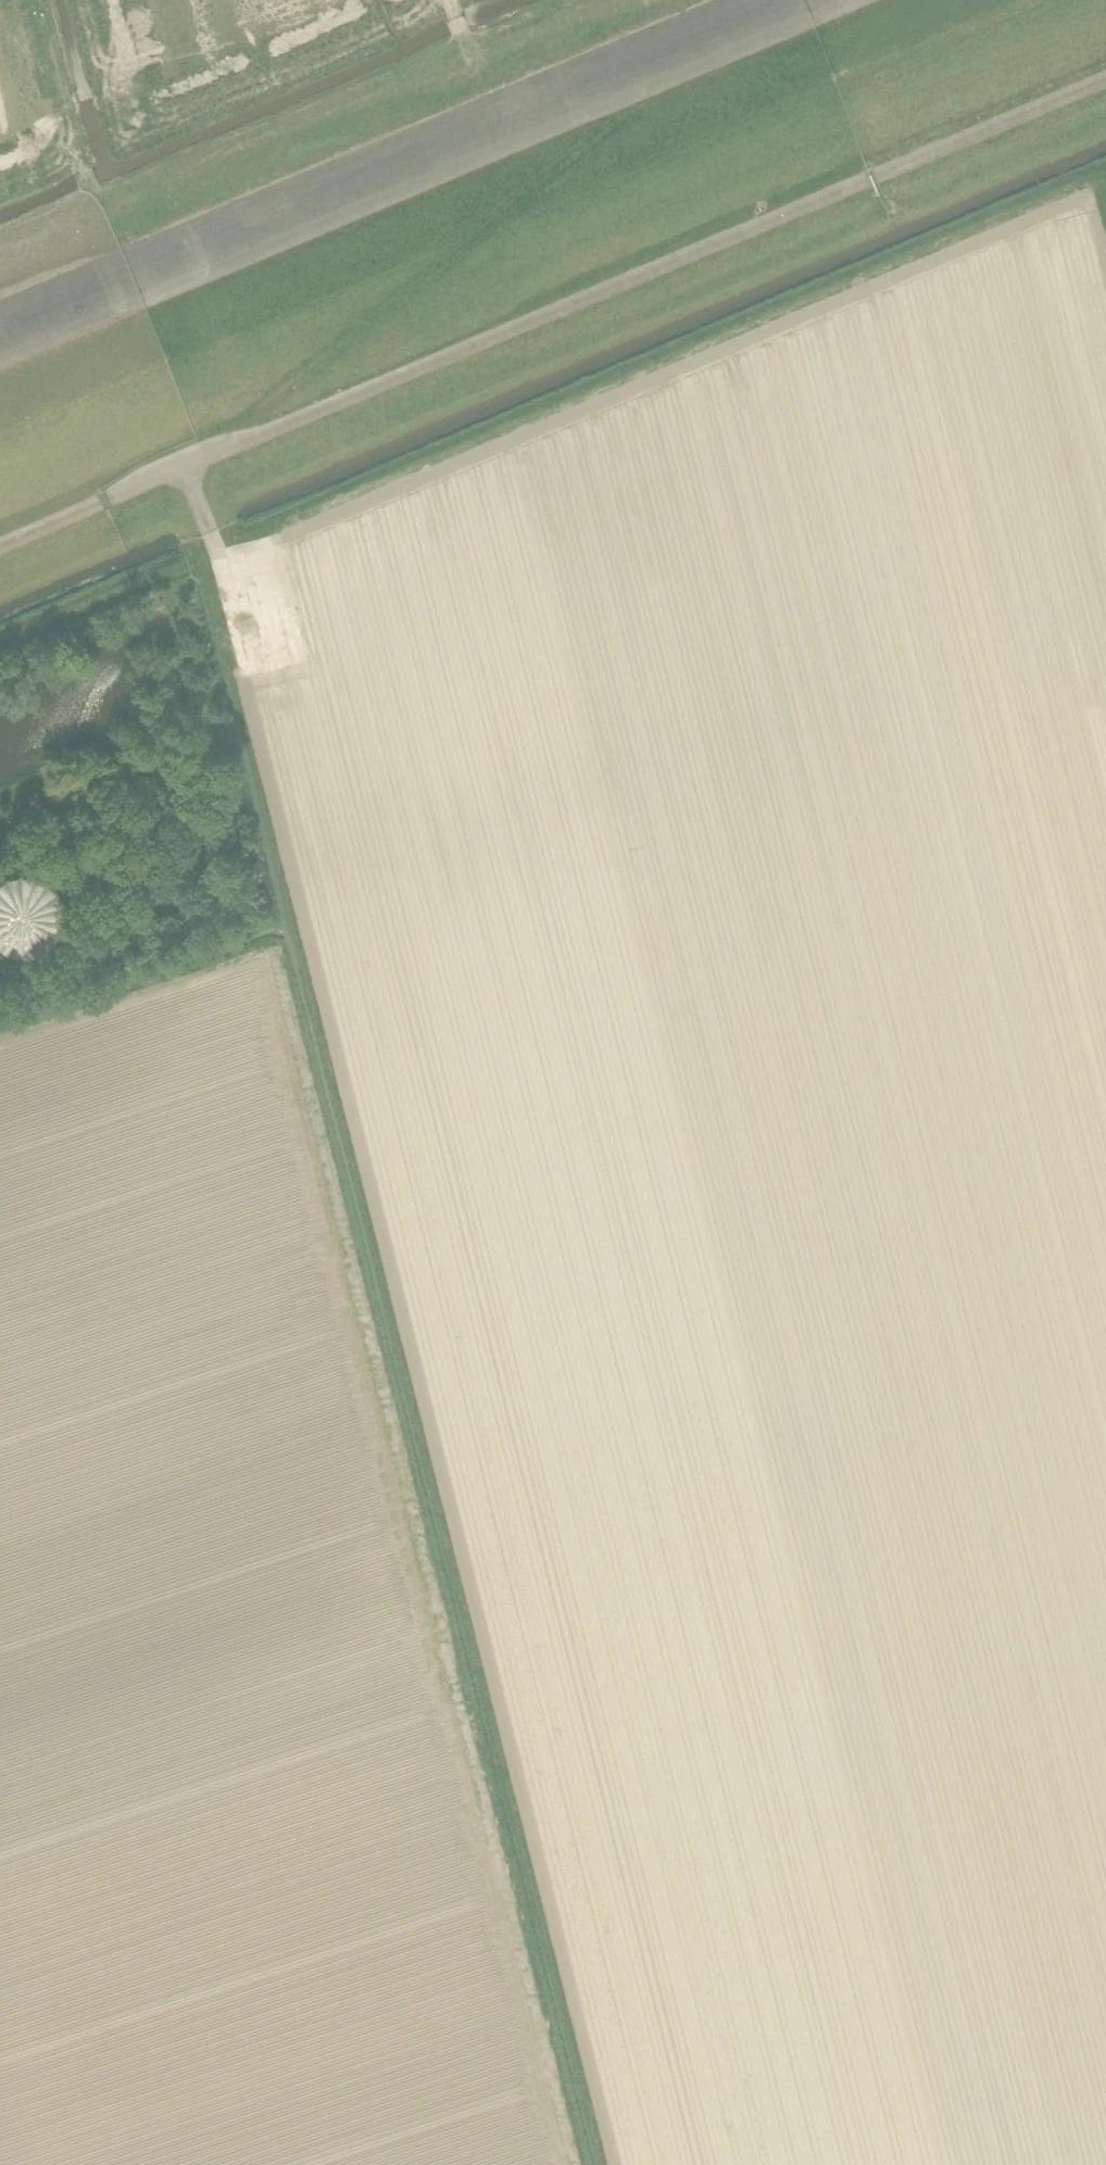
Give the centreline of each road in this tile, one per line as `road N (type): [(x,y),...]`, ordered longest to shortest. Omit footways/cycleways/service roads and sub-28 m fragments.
road 1 (track): [(180,470),(659,84)]

